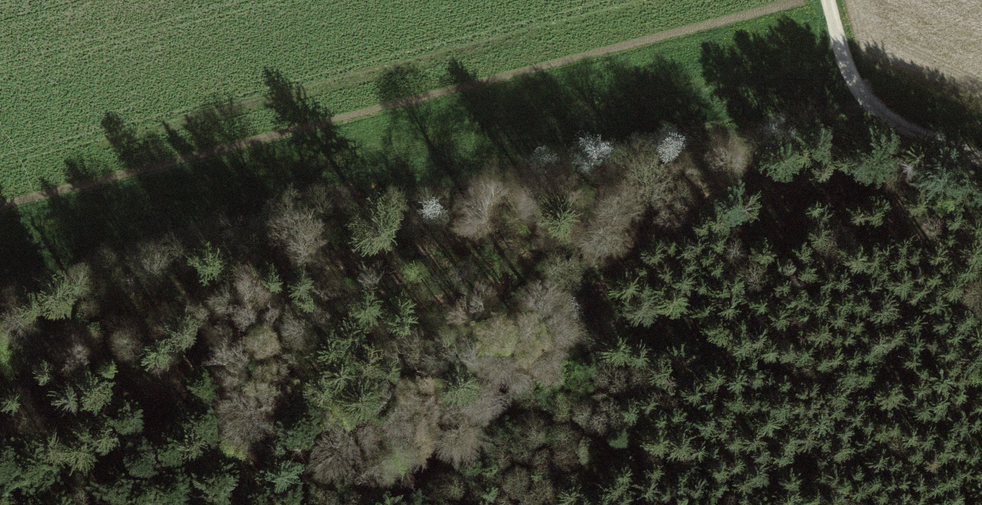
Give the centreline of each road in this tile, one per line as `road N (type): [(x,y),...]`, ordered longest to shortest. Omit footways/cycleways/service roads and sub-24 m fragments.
road 1 (track): [(0,287),(642,144),(871,108)]
road 2 (track): [(386,504),(689,209),(901,122)]
road 3 (residential): [(834,0),(871,108),(981,158)]

